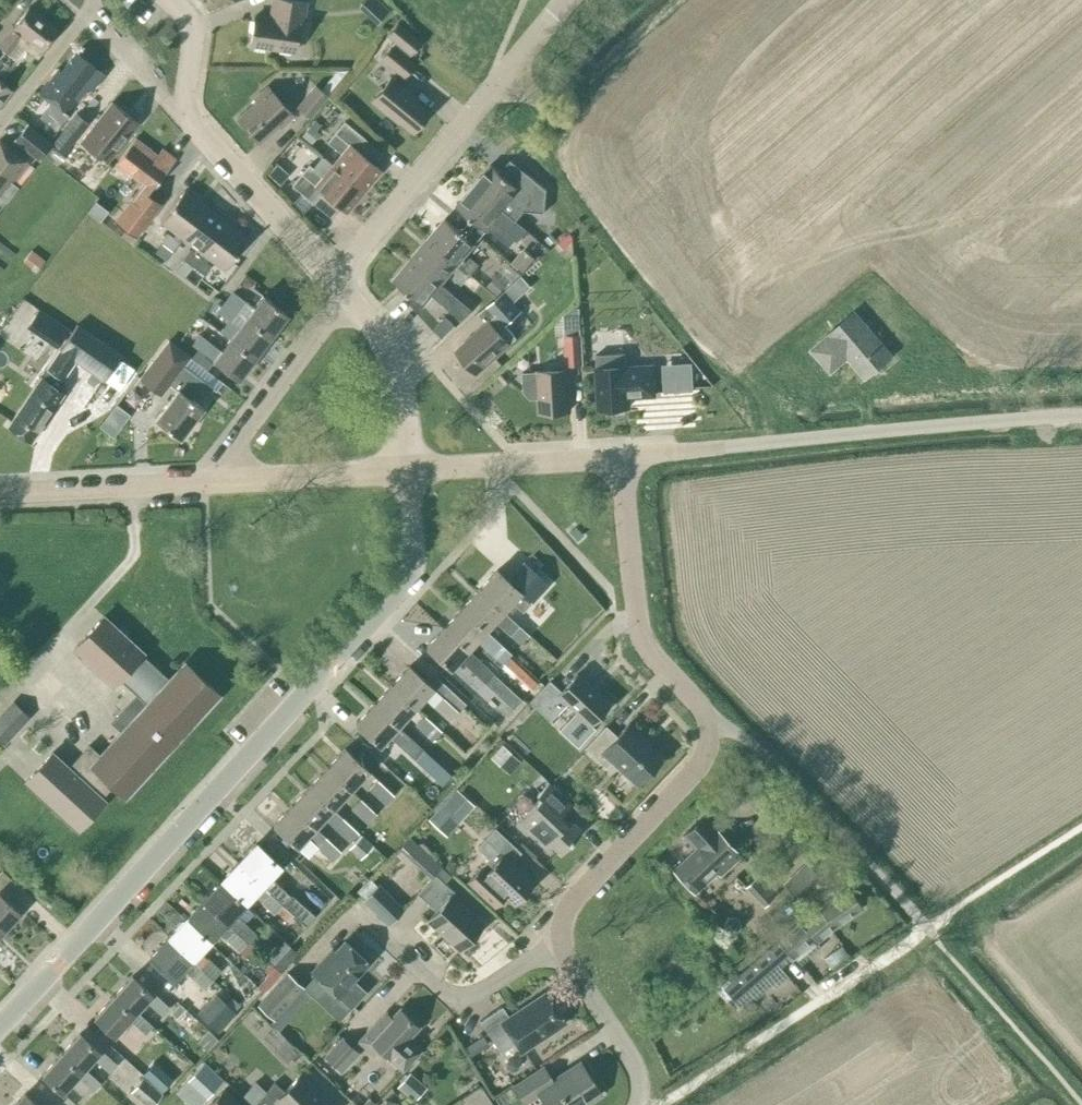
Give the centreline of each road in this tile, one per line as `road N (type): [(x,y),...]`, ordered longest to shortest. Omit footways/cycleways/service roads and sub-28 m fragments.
road 1 (residential): [(0,1021),(409,577),(408,471)]
road 2 (residential): [(559,945),(569,902),(706,750),(707,719),(645,647),(636,622),(621,458)]
road 3 (unclassified): [(1081,414),(621,458)]
road 4 (residential): [(341,286),(571,0)]
road 5 (residential): [(305,966),(353,913),(457,995),(559,945)]
road 6 (residential): [(203,482),(341,286)]
road 7 (residential): [(341,286),(182,114)]
road 8 (unclassified): [(621,458),(408,471)]
road 9 (unclassified): [(408,471),(203,482)]
road 10 (residential): [(408,471),(398,364),(377,324),(341,286)]
road 11 (unclassified): [(203,482),(0,492)]
road 12 (residential): [(638,1104),(634,1063),(559,945)]
road 13 (residential): [(182,114),(83,18)]
road 14 (residential): [(0,123),(83,18)]
road 15 (residential): [(182,114),(190,27),(172,0)]

